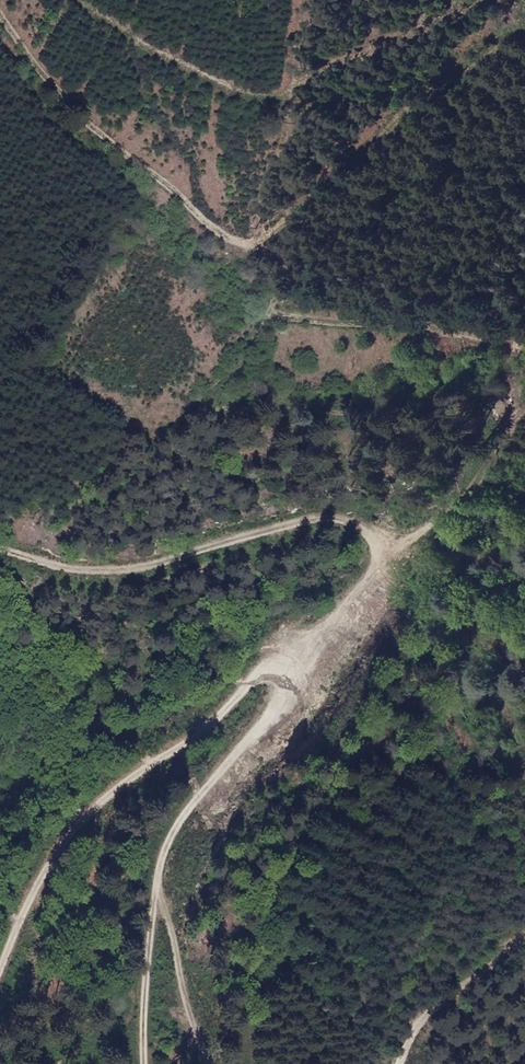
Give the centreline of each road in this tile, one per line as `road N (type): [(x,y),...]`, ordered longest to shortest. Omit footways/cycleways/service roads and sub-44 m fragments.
road 1 (track): [(225,1063),(274,867),(352,718),(406,584),(494,456),(507,416),(490,404),(397,420),(353,408),(214,407),(200,398),(297,277),(306,248),(170,170),(16,0)]
road 2 (track): [(0,551),(75,564),(171,558),(294,525),(356,524),(369,550),(349,606),(168,834),(155,888),(141,1063)]
road 3 (track): [(454,513),(251,692),(94,804),(0,960)]
road 4 (track): [(155,888),(213,1063)]
road 5 (track): [(524,941),(487,962),(397,1063)]

